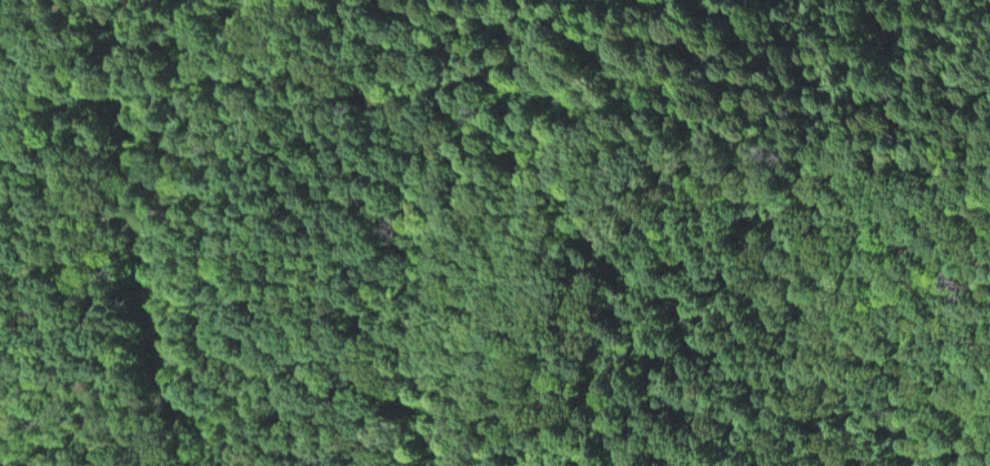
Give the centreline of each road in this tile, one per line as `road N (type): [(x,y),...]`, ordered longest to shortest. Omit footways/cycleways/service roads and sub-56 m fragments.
road 1 (track): [(516,465),(564,401),(629,285),(694,118),(728,0)]
road 2 (track): [(119,0),(183,465)]

